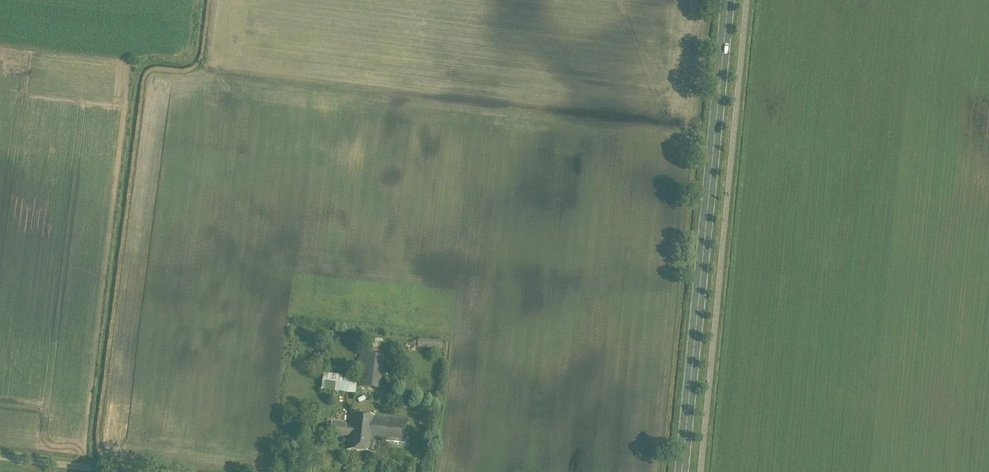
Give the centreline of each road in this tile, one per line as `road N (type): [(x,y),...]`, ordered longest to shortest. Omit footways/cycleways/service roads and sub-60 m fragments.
road 1 (primary): [(682,471),(728,0)]
road 2 (unclassified): [(139,471),(0,455)]

